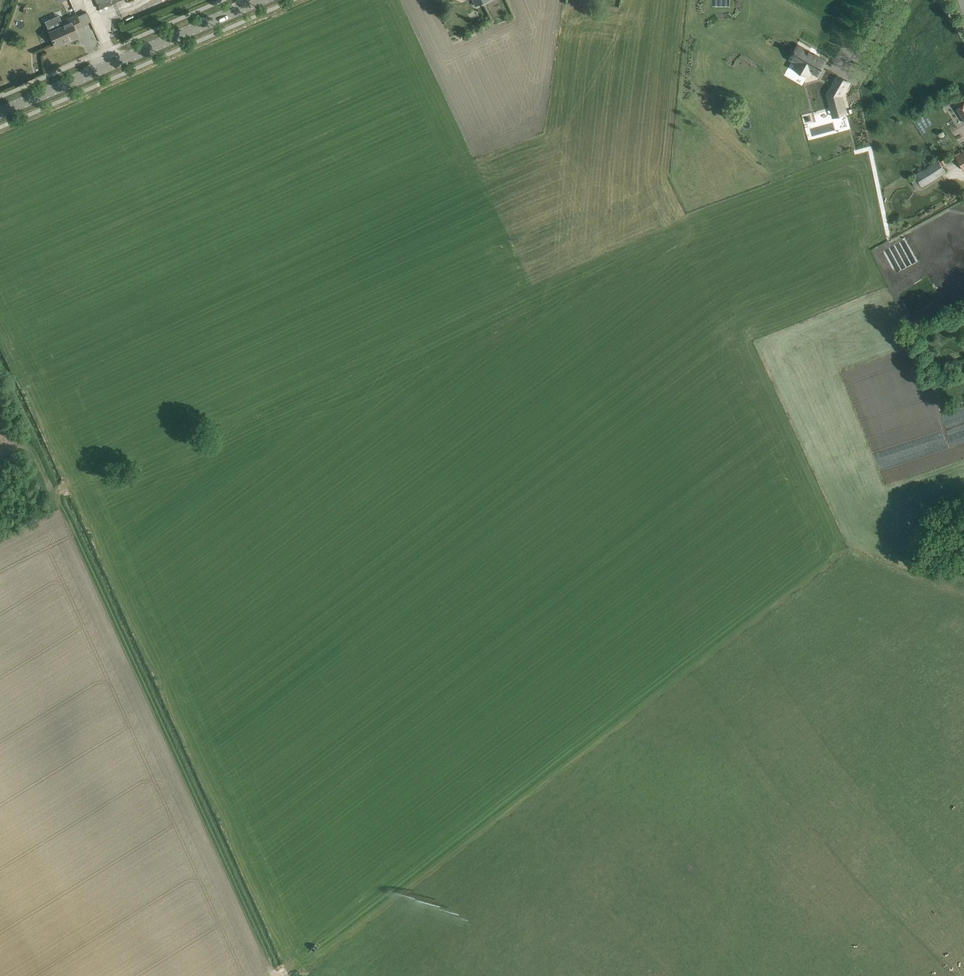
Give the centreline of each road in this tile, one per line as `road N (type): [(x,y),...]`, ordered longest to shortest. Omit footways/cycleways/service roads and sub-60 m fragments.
road 1 (tertiary): [(0,113),(259,0)]

